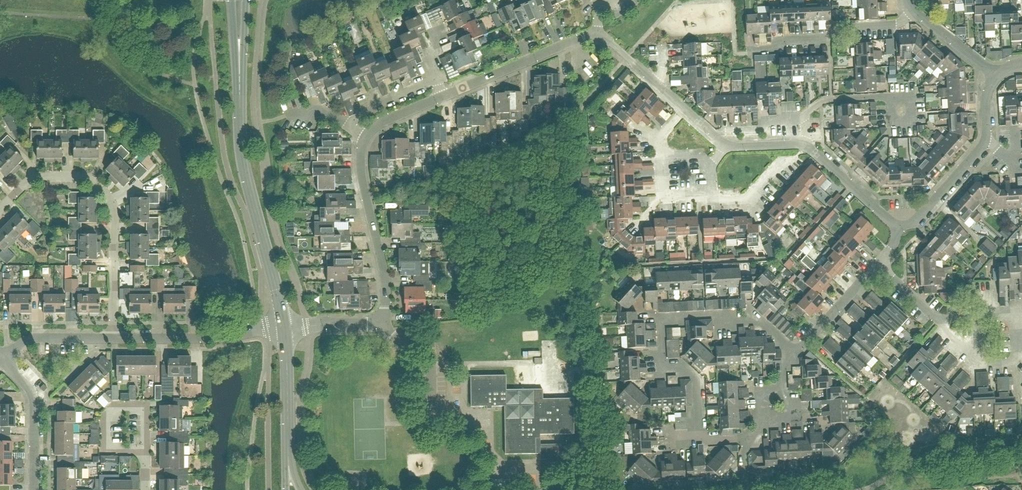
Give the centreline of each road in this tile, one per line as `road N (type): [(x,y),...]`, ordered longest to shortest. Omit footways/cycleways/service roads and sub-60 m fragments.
road 1 (residential): [(699,440),(697,379),(681,367),(663,368),(663,320),(755,319),(794,352)]
road 2 (residential): [(365,138),(362,171),(387,291),(385,324),(285,328)]
road 3 (residential): [(116,339),(107,195),(85,177),(39,177),(0,209)]
road 4 (tertiary): [(285,328),(242,164),(240,78)]
road 5 (residential): [(753,52),(829,39),(843,27),(897,23),(916,12)]
road 6 (residential): [(116,339),(285,328)]
road 7 (residential): [(596,36),(444,96)]
road 8 (residential): [(1019,315),(1020,355),(994,367),(976,361),(936,319)]
road 9 (residential): [(5,362),(33,393),(35,489)]
road 10 (residential): [(900,231),(810,147)]
road 11 (tertiary): [(288,451),(285,328)]
road 12 (residential): [(900,231),(985,143)]
road 13 (residential): [(5,362),(26,340),(116,339)]
road 14 (residential): [(794,352),(878,266)]

